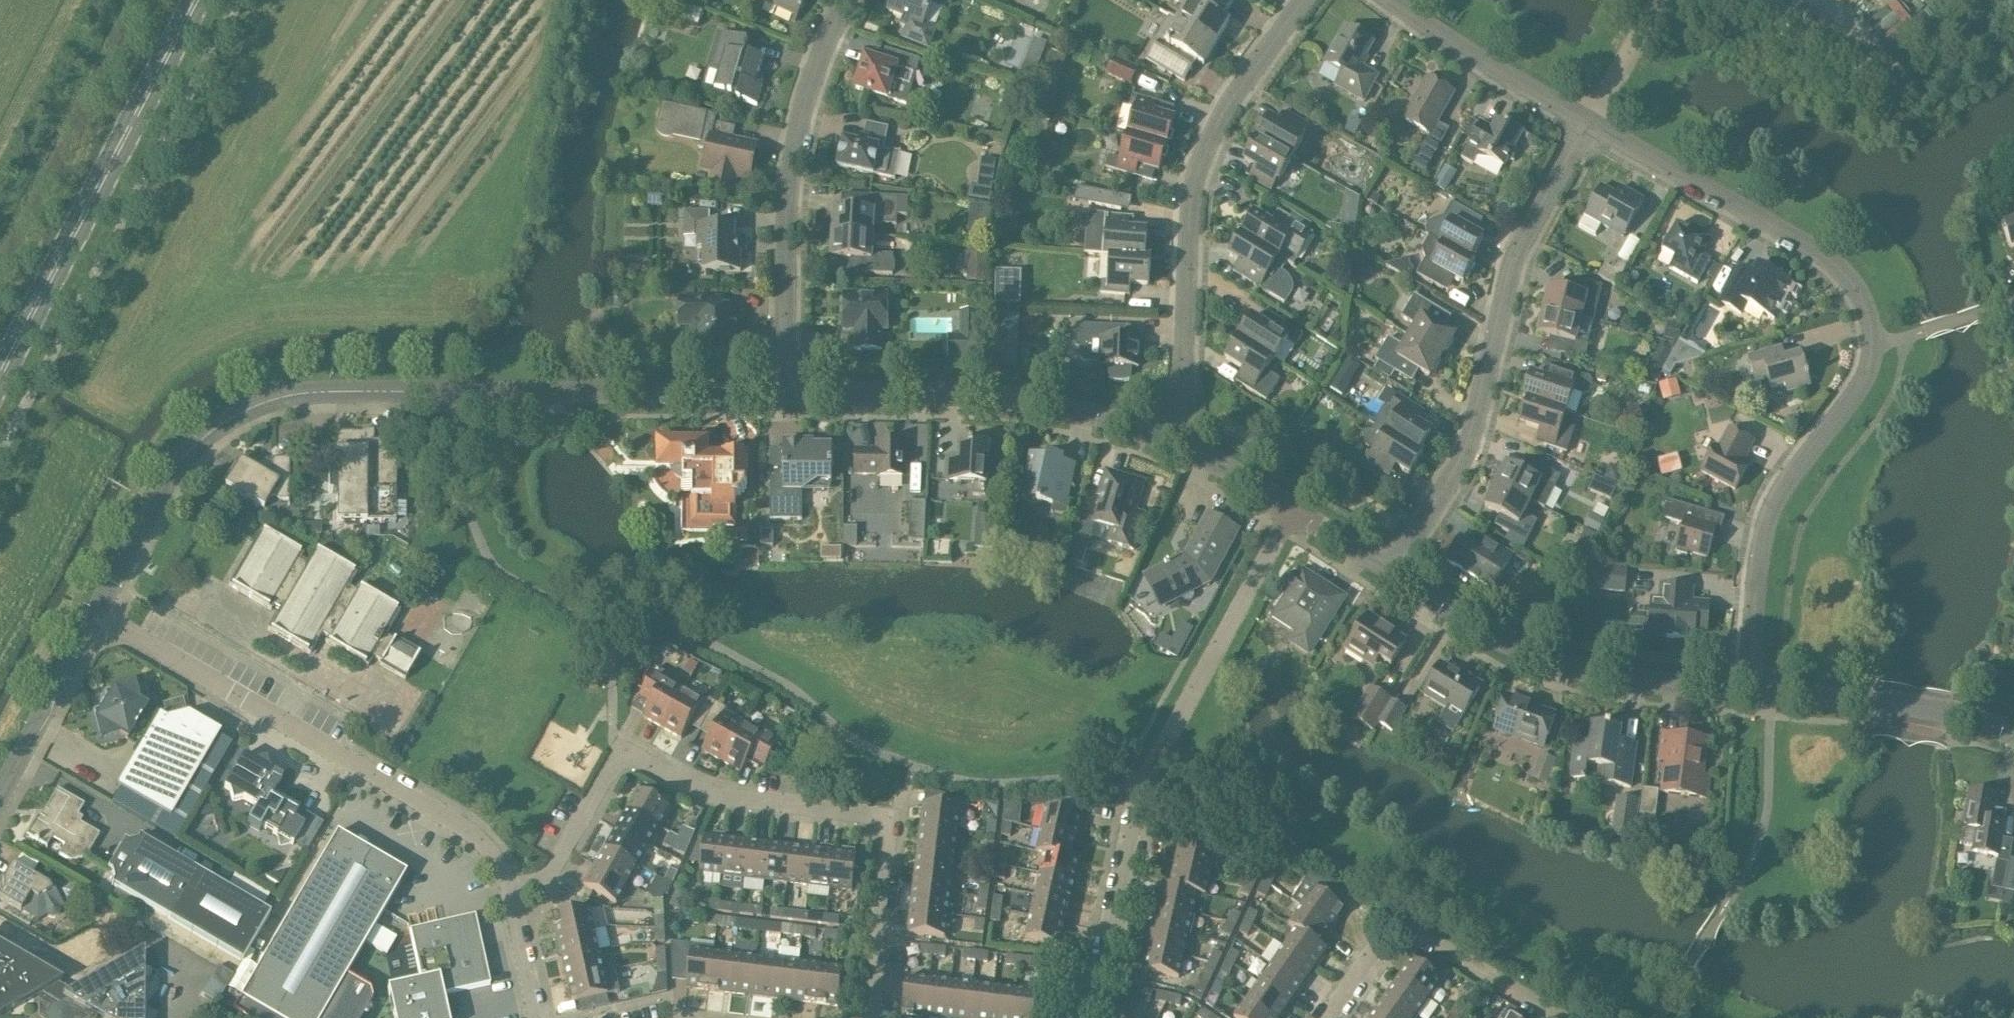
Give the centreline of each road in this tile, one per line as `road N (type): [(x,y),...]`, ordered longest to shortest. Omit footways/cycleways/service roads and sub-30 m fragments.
road 1 (residential): [(782,395),(455,389),(275,404),(226,431),(176,480),(98,616)]
road 2 (residential): [(1752,689),(1770,512),(1862,378),(1875,349),(1867,302),(1843,267),(1590,121)]
road 3 (residential): [(510,887),(549,878),(623,755),(723,797),(869,815),(888,828),(872,1017)]
road 4 (residential): [(1088,1017),(1147,779),(1287,510)]
road 5 (residential): [(1389,572),(1468,456),(1517,255),(1590,121)]
road 6 (residential): [(510,887),(465,830),(98,616)]
road 7 (residential): [(1307,0),(1204,158),(1192,208),(1181,438)]
road 8 (secondary): [(0,381),(199,0)]
road 9 (residential): [(782,395),(798,134),(845,0)]
road 10 (residential): [(1181,438),(1064,408),(976,397),(782,395)]
road 11 (residential): [(1752,689),(1566,669),(1516,650),(1389,572)]
road 12 (residential): [(1561,1017),(1412,929),(1381,925),(1323,1017)]
road 13 (residential): [(2013,737),(1965,715),(1752,689)]
road 14 (residential): [(1590,121),(1398,0)]
road 15 (residential): [(98,616),(0,807)]
road 16 (residential): [(1590,121),(1660,0)]
road 17 (residential): [(542,1017),(510,887)]
road 18 (residential): [(1287,510),(1181,438)]

